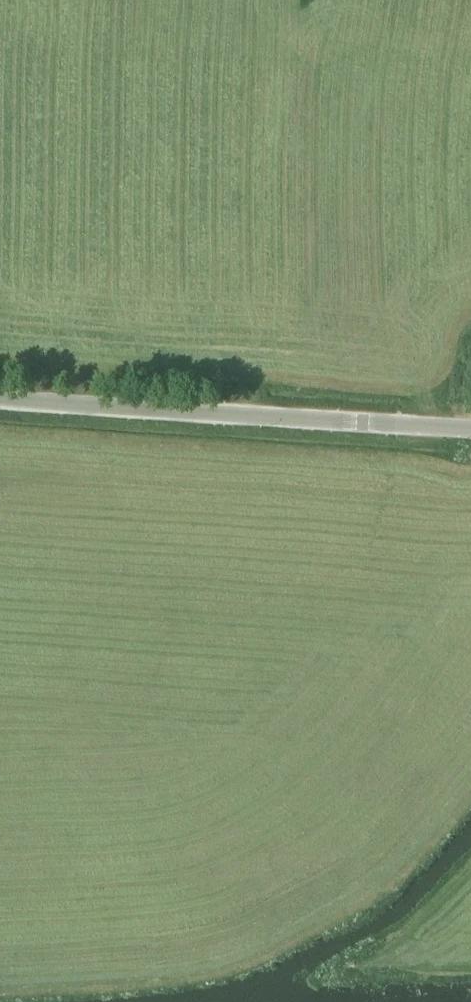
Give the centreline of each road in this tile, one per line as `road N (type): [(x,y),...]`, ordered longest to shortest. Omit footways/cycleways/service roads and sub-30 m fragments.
road 1 (unclassified): [(470,431),(0,403)]

